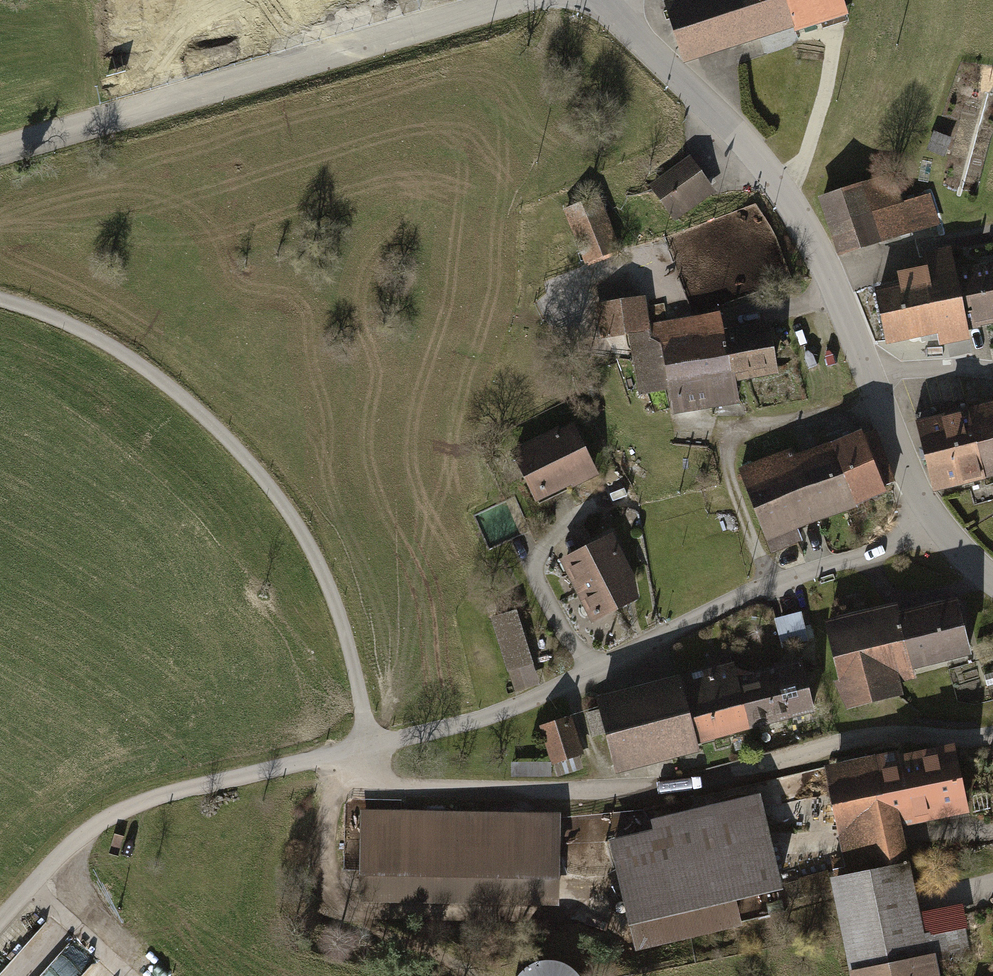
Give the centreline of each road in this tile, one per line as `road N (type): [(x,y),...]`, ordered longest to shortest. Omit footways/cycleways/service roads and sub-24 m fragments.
road 1 (unclassified): [(992,737),(885,736),(673,793),(391,790),(363,752)]
road 2 (tertiary): [(943,533),(917,492),(826,274),(786,198),(602,0)]
road 3 (residential): [(943,533),(768,586),(571,687),(498,714),(363,752)]
road 4 (unclassified): [(363,752),(366,711),(340,611),(287,507),(205,419),(107,350),(0,302)]
road 5 (tertiary): [(0,151),(515,0)]
road 6 (unclassified): [(0,925),(92,827),(164,795),(363,752)]

